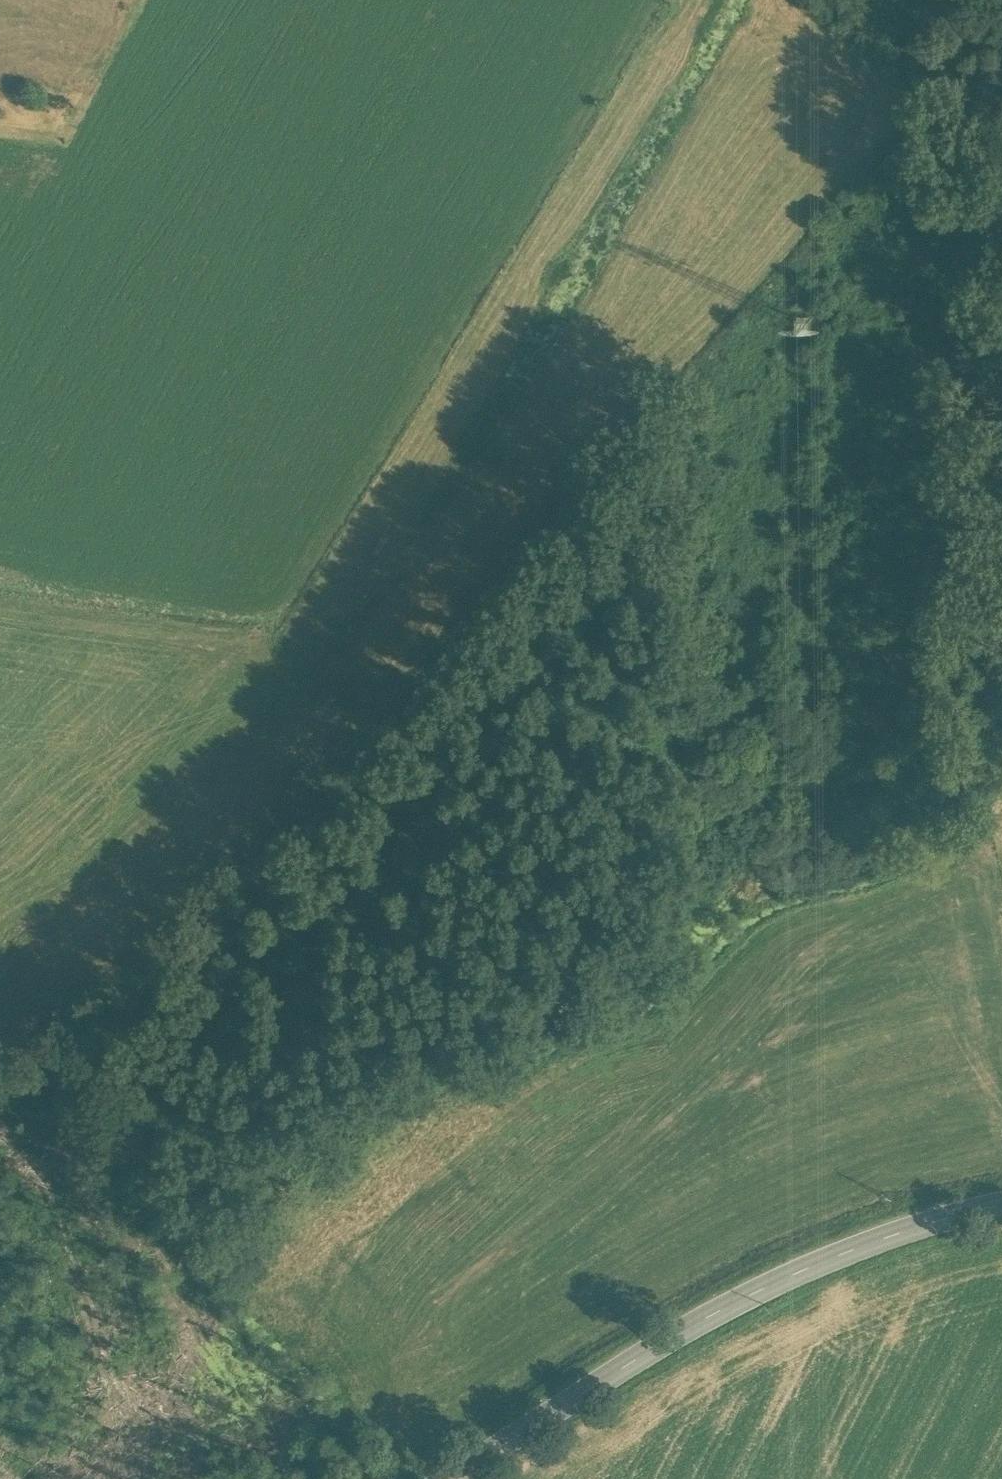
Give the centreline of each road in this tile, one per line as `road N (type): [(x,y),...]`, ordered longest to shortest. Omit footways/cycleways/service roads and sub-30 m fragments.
road 1 (secondary): [(446,1478),(769,1281),(856,1243),(1001,1200)]

